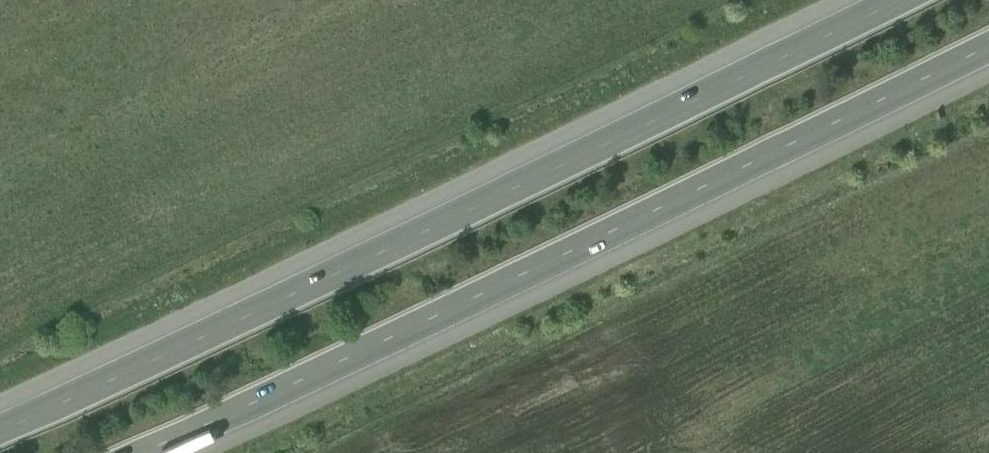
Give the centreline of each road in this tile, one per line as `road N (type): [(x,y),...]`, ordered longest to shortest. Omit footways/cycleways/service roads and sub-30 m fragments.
road 1 (motorway): [(886,0),(0,426)]
road 2 (motorway): [(143,452),(988,42)]

